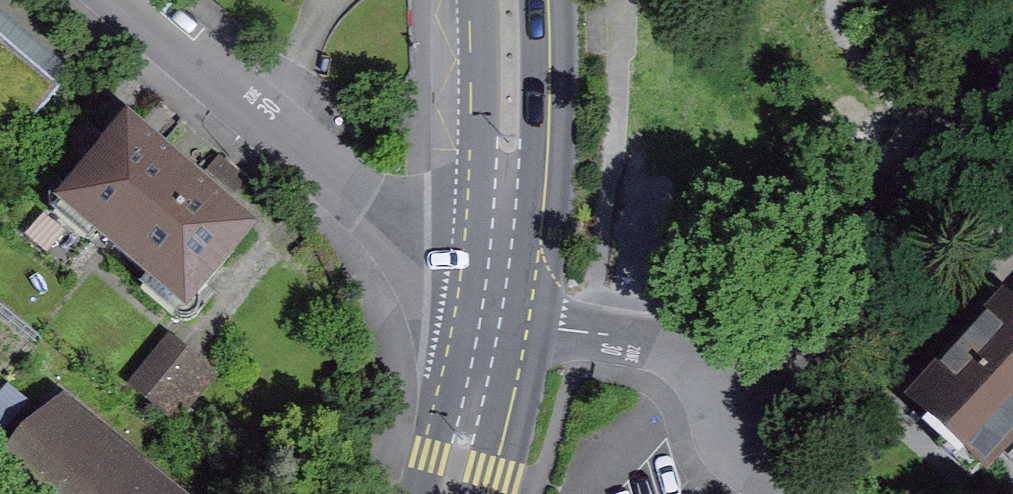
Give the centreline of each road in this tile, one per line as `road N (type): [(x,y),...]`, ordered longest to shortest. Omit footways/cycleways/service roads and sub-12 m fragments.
road 1 (residential): [(117,0),(467,287)]
road 2 (residential): [(707,381),(785,316),(1012,63)]
road 3 (primary): [(529,319),(546,181),(548,0)]
road 4 (primary): [(481,0),(480,154),(467,287)]
road 5 (primary): [(467,287),(419,493)]
road 6 (residential): [(529,319),(648,342),(683,357),(707,381)]
road 7 (primary): [(489,493),(529,319)]
road 8 (residential): [(707,381),(733,437),(784,493)]

